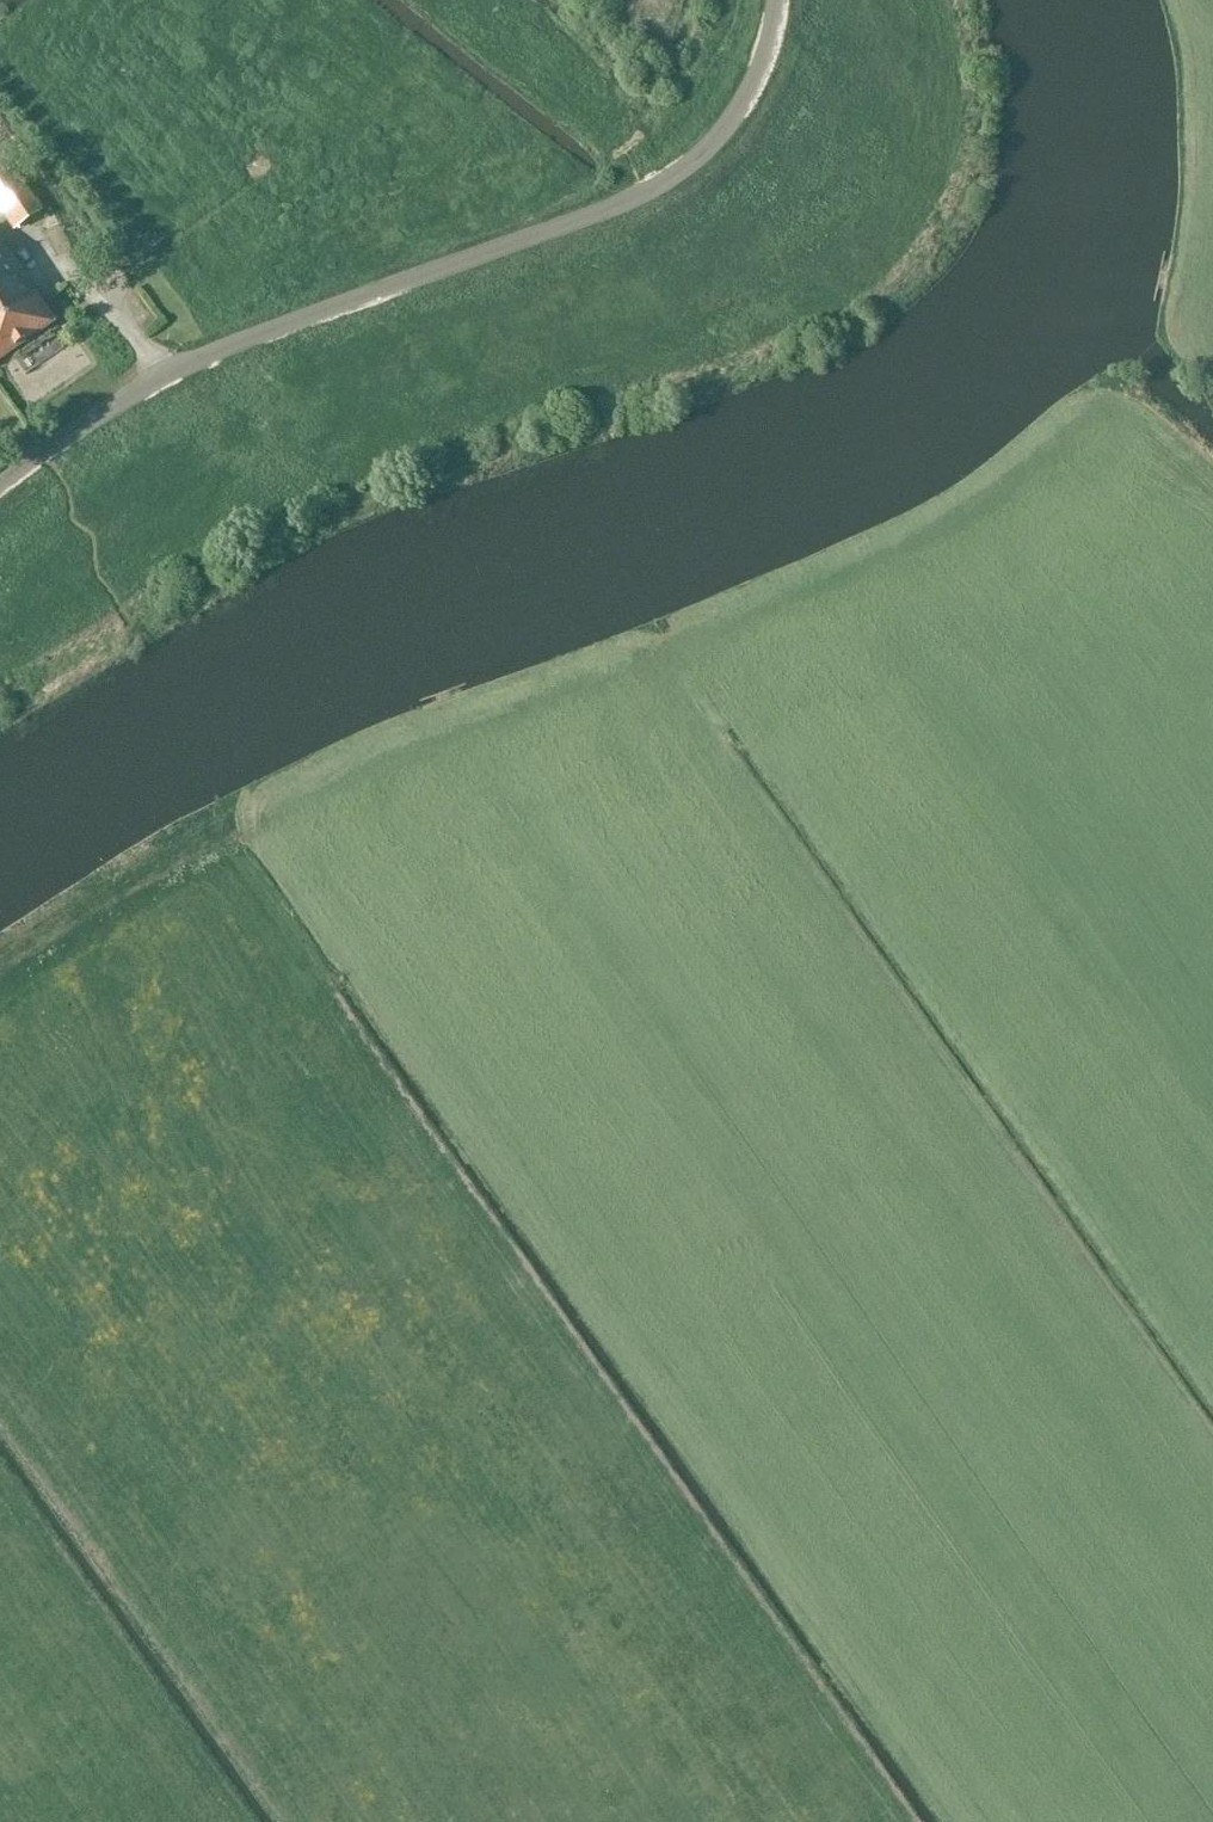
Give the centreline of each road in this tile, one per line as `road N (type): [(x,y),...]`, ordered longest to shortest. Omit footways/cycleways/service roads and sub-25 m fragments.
road 1 (unclassified): [(0,492),(172,372),(657,196),(717,149),(758,92),(779,0)]

